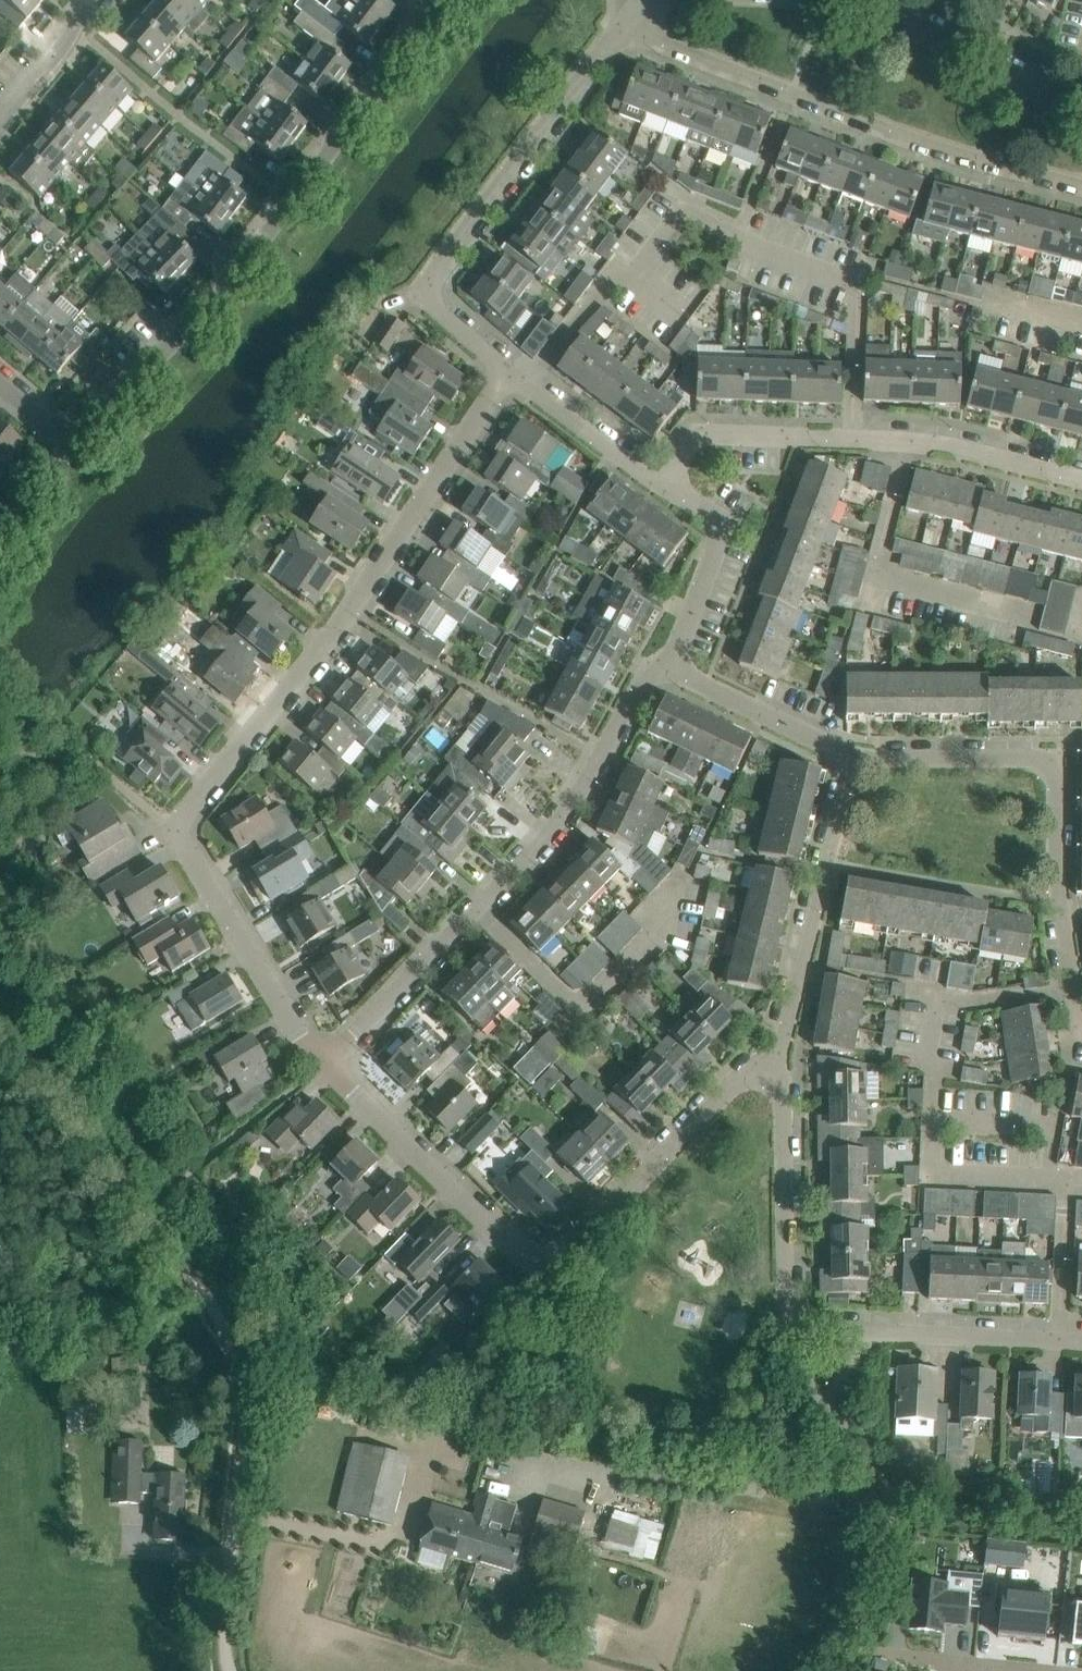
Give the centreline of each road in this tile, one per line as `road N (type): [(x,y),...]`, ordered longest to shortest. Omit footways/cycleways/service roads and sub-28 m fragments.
road 1 (residential): [(323,1063),(296,1030),(179,826),(352,609),(507,372)]
road 2 (track): [(228,1670),(224,1638),(246,1432),(239,1361),(224,1326),(0,1025)]
road 3 (residential): [(323,1063),(517,1254),(541,1265),(563,1258),(740,1076),(777,1059)]
road 4 (residential): [(72,430),(96,419),(224,290),(443,0)]
road 5 (residential): [(323,1063),(553,828),(645,678),(670,668)]
road 6 (residential): [(1081,186),(946,151),(632,26)]
road 7 (residential): [(872,1330),(766,1482),(746,1488),(497,1464)]
road 8 (residential): [(507,372),(442,314),(431,294),(437,272),(609,44),(632,26)]
road 9 (residential): [(1081,480),(943,445),(708,433),(691,442),(663,484)]
road 10 (residential): [(872,1330),(825,1329),(790,1311),(777,1059)]
road 11 (residential): [(1081,112),(869,0)]
road 12 (residential): [(1060,904),(827,864)]
road 13 (residential): [(670,668),(720,538),(713,515),(663,484)]
road 14 (residential): [(851,757),(1036,757),(1051,761),(1056,774)]
road 15 (residential): [(1081,1342),(872,1330)]
road 16 (residential): [(851,757),(670,668)]
road 17 (residential): [(777,1059),(827,864)]
road 18 (residential): [(663,484),(507,372)]
road 19 (residential): [(1036,1670),(851,1643)]
road 20 (residential): [(0,121),(91,0)]
road 21 (residential): [(1060,904),(1056,774)]

